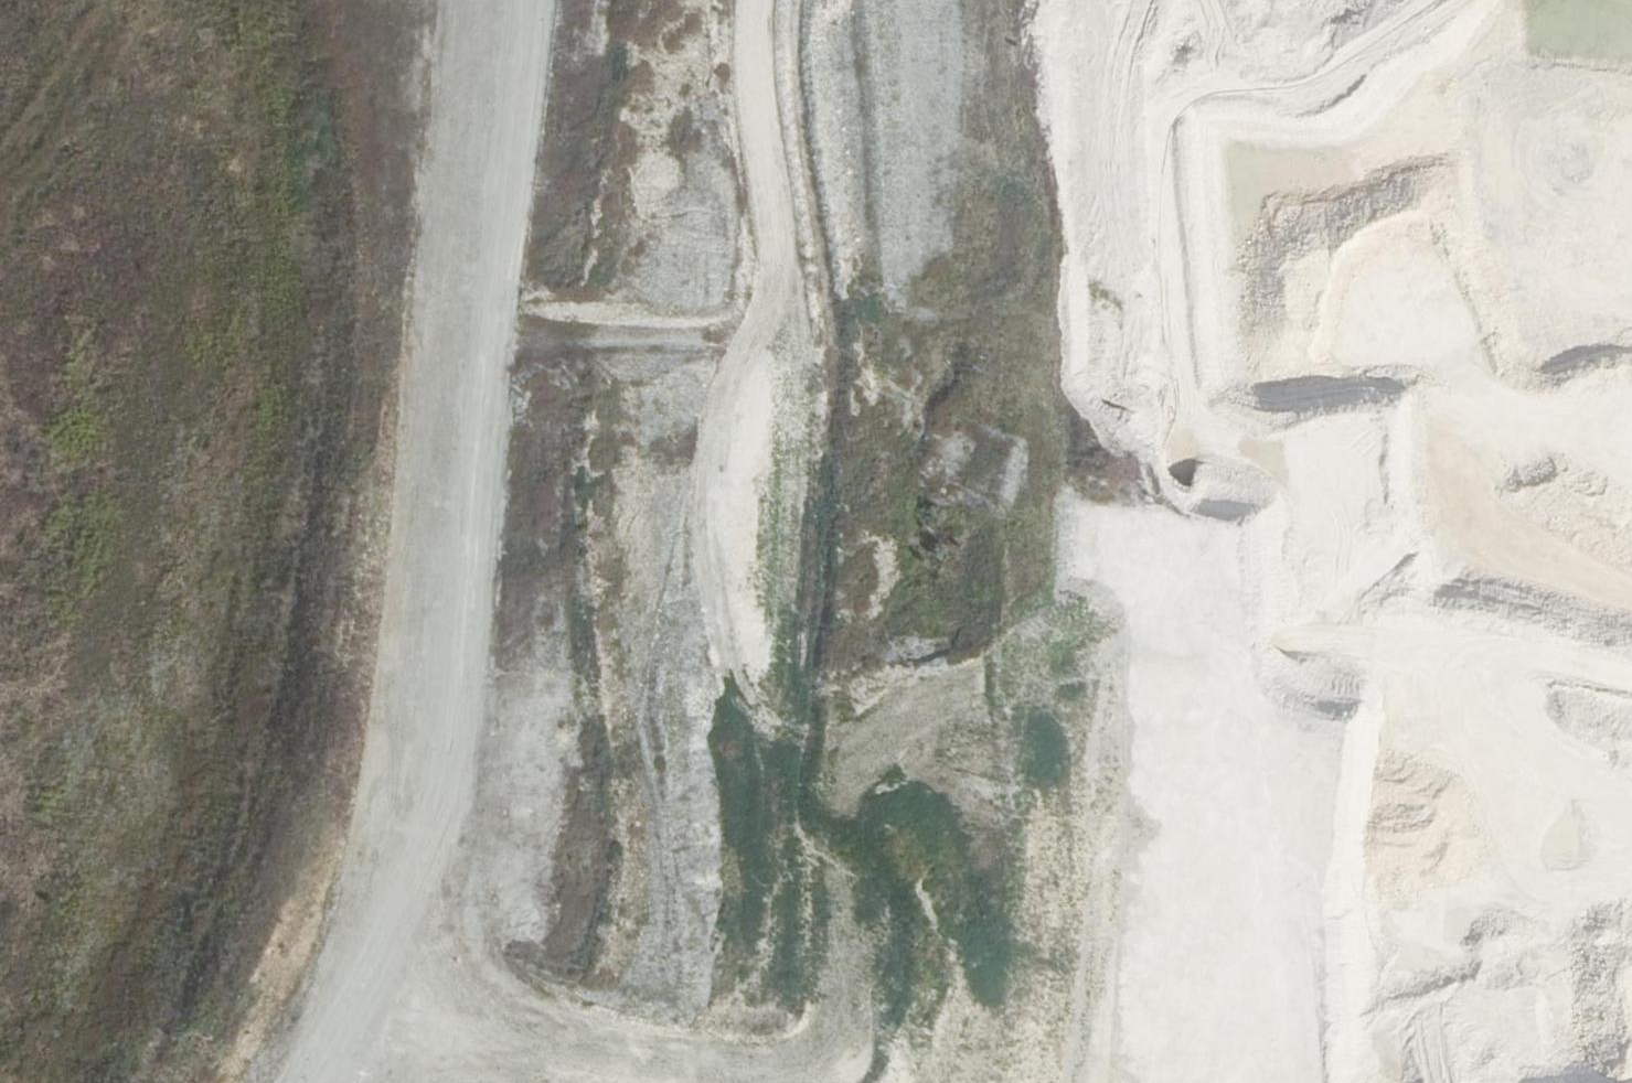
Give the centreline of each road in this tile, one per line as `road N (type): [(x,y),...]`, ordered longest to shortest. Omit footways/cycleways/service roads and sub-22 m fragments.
road 1 (track): [(890,1082),(955,1026),(1190,717),(1249,547),(1285,354),(1270,178),(1223,0)]
road 2 (track): [(182,0),(118,113),(0,201)]

